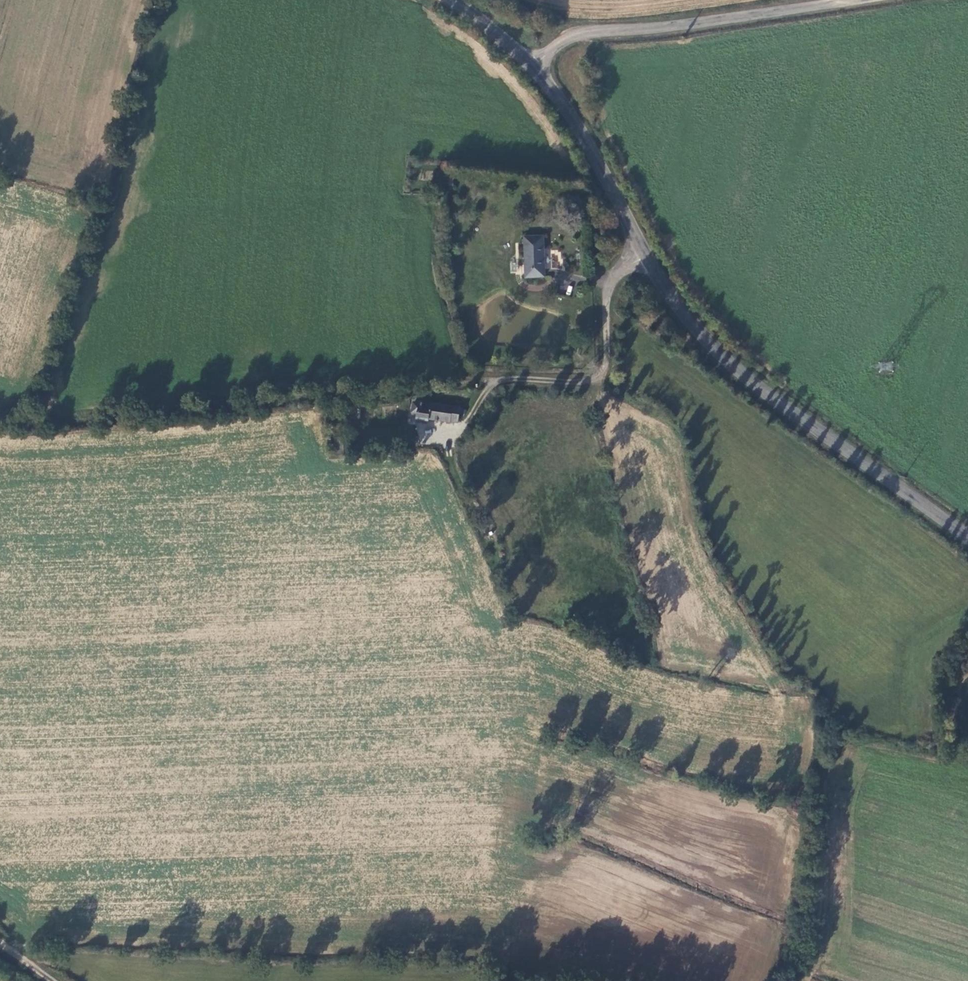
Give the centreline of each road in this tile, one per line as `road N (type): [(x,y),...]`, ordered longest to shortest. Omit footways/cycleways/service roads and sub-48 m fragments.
road 1 (tertiary): [(643,253),(694,333),(967,538)]
road 2 (tertiary): [(852,0),(579,33),(555,44),(534,69)]
road 3 (unclassified): [(643,253),(609,291),(603,378),(502,380)]
road 4 (tertiary): [(534,69),(643,253)]

